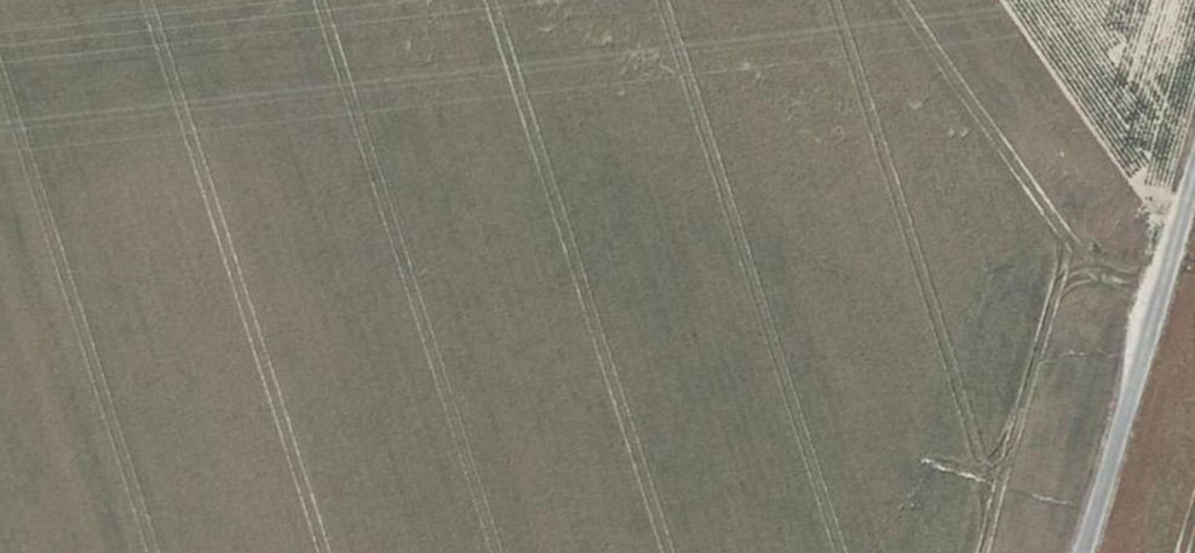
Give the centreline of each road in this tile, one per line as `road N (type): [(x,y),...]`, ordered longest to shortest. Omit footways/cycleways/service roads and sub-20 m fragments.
road 1 (unclassified): [(1079,552),(1194,168)]

